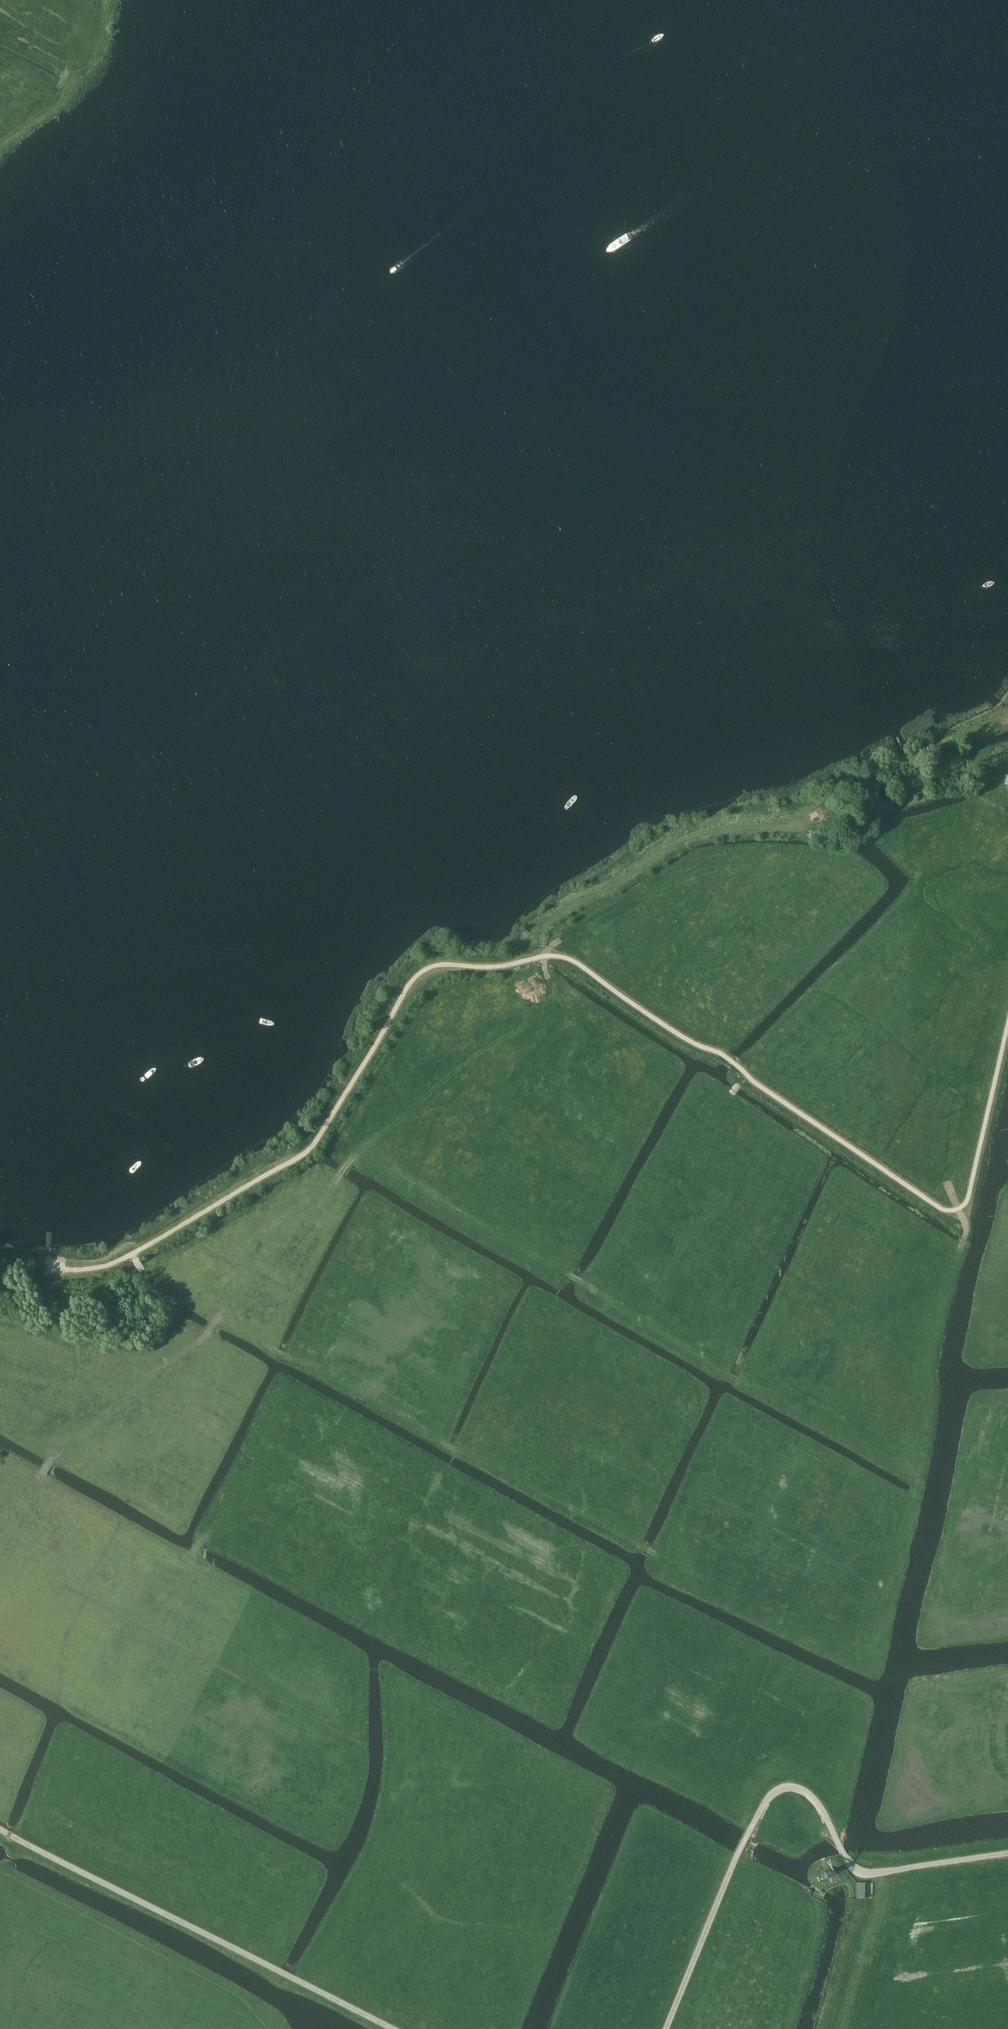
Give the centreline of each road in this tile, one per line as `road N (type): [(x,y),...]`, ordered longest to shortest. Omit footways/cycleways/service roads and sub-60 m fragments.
road 1 (track): [(1007,1027),(969,1198),(948,1210),(571,960),(434,965),(409,984),(308,1151),(114,1263),(50,1270),(49,1234)]
road 2 (track): [(666,2028),(740,1851),(779,1790),(813,1798),(848,1862),(864,1873),(1007,1853)]
road 3 (track): [(394,2028),(0,1829)]

